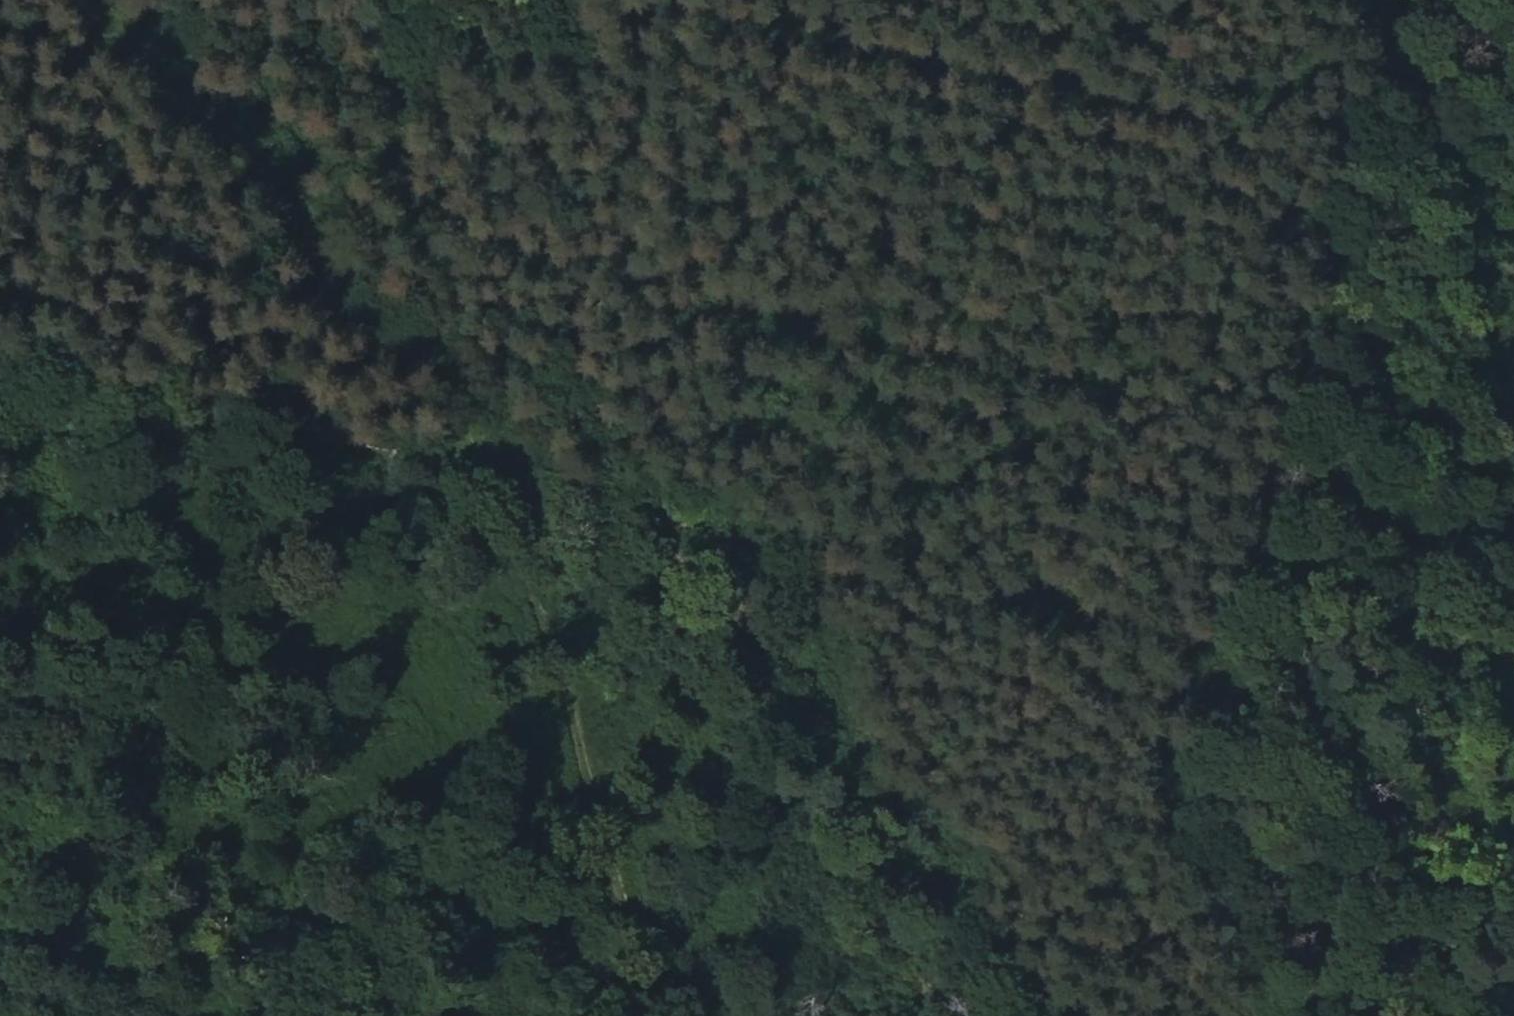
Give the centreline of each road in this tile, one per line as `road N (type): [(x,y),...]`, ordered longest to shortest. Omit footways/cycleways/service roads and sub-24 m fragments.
road 1 (track): [(1368,0),(1201,595),(771,519),(474,434)]
road 2 (track): [(474,434),(389,434),(199,405),(0,362)]

